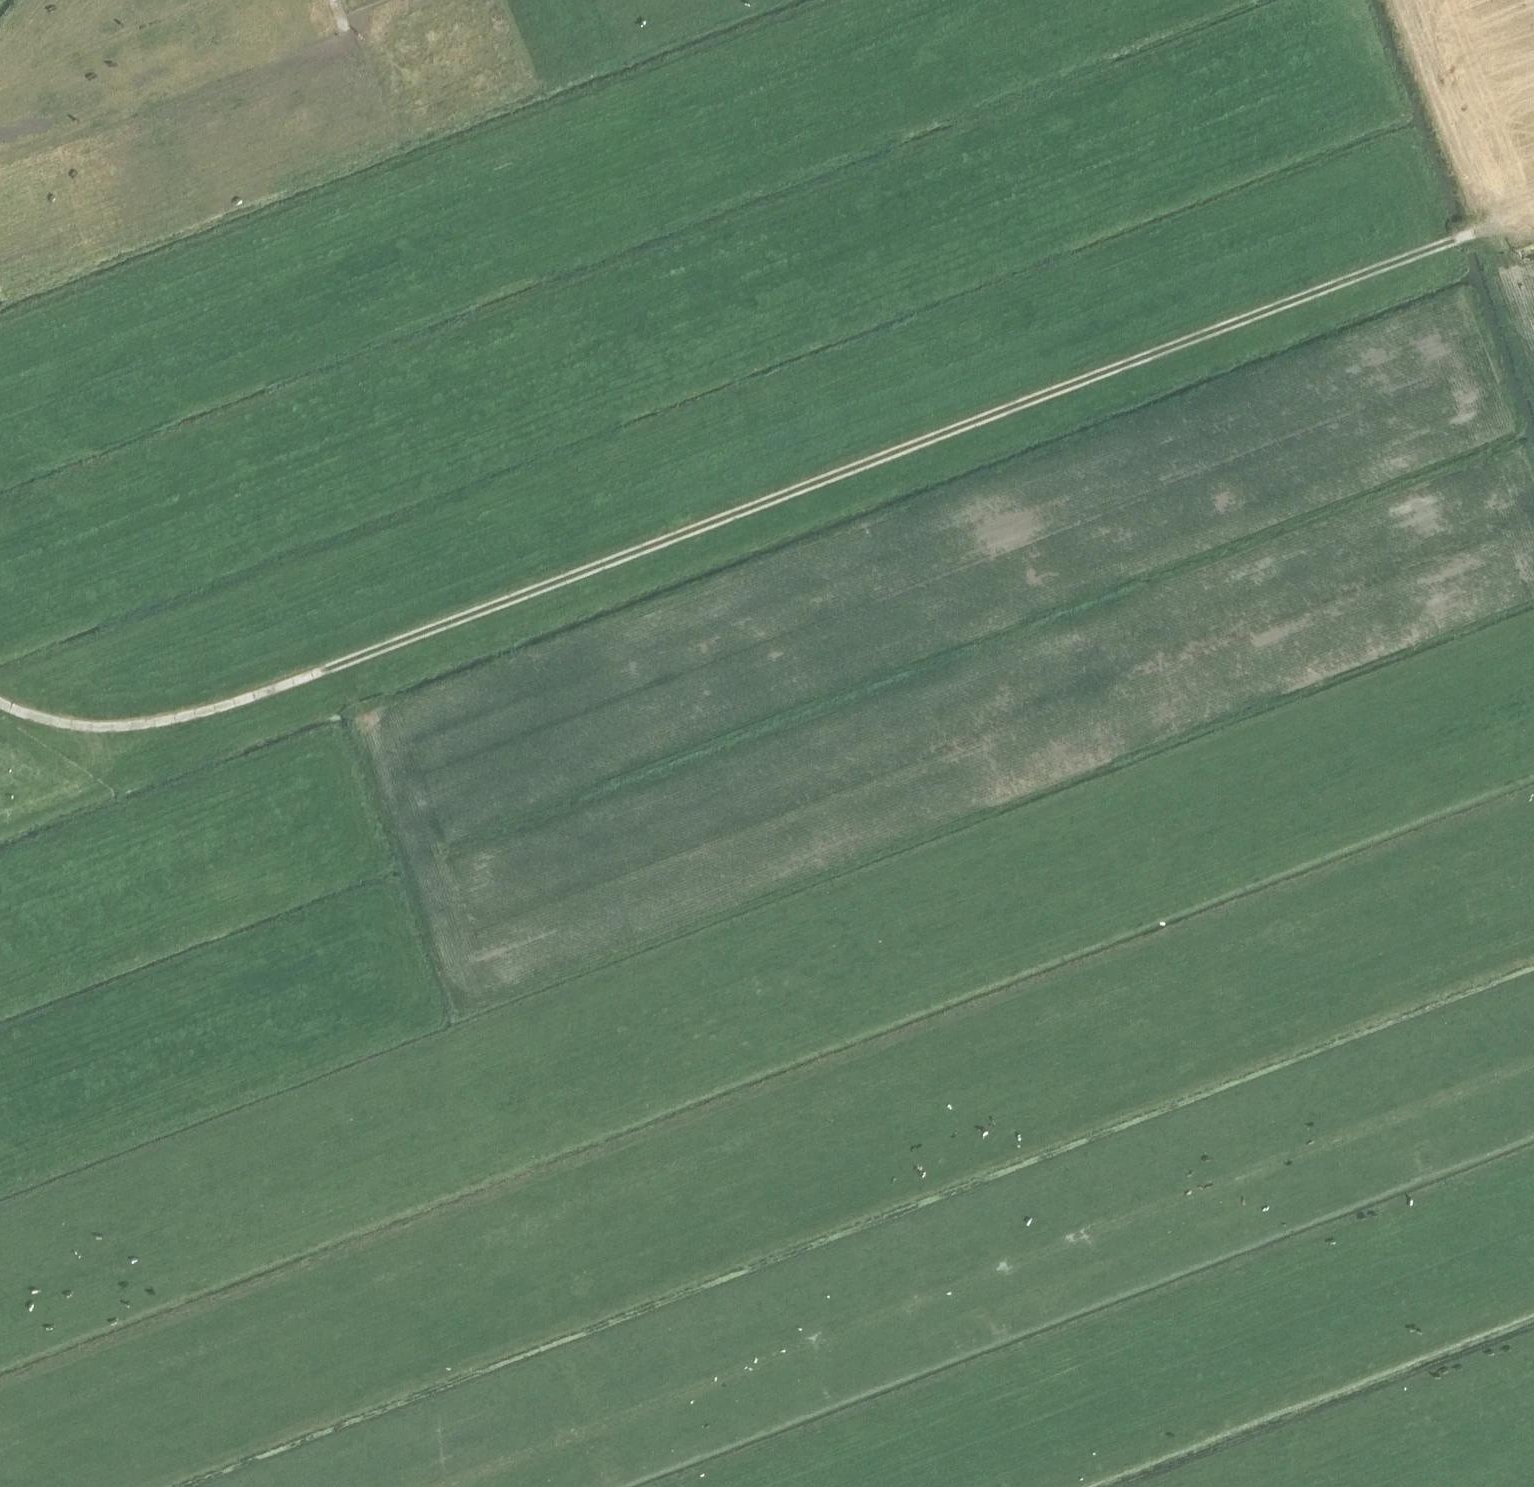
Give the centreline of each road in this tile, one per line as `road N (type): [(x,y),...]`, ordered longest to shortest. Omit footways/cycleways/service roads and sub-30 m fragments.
road 1 (track): [(0,703),(65,724),(108,726),(237,701),(1487,230)]

